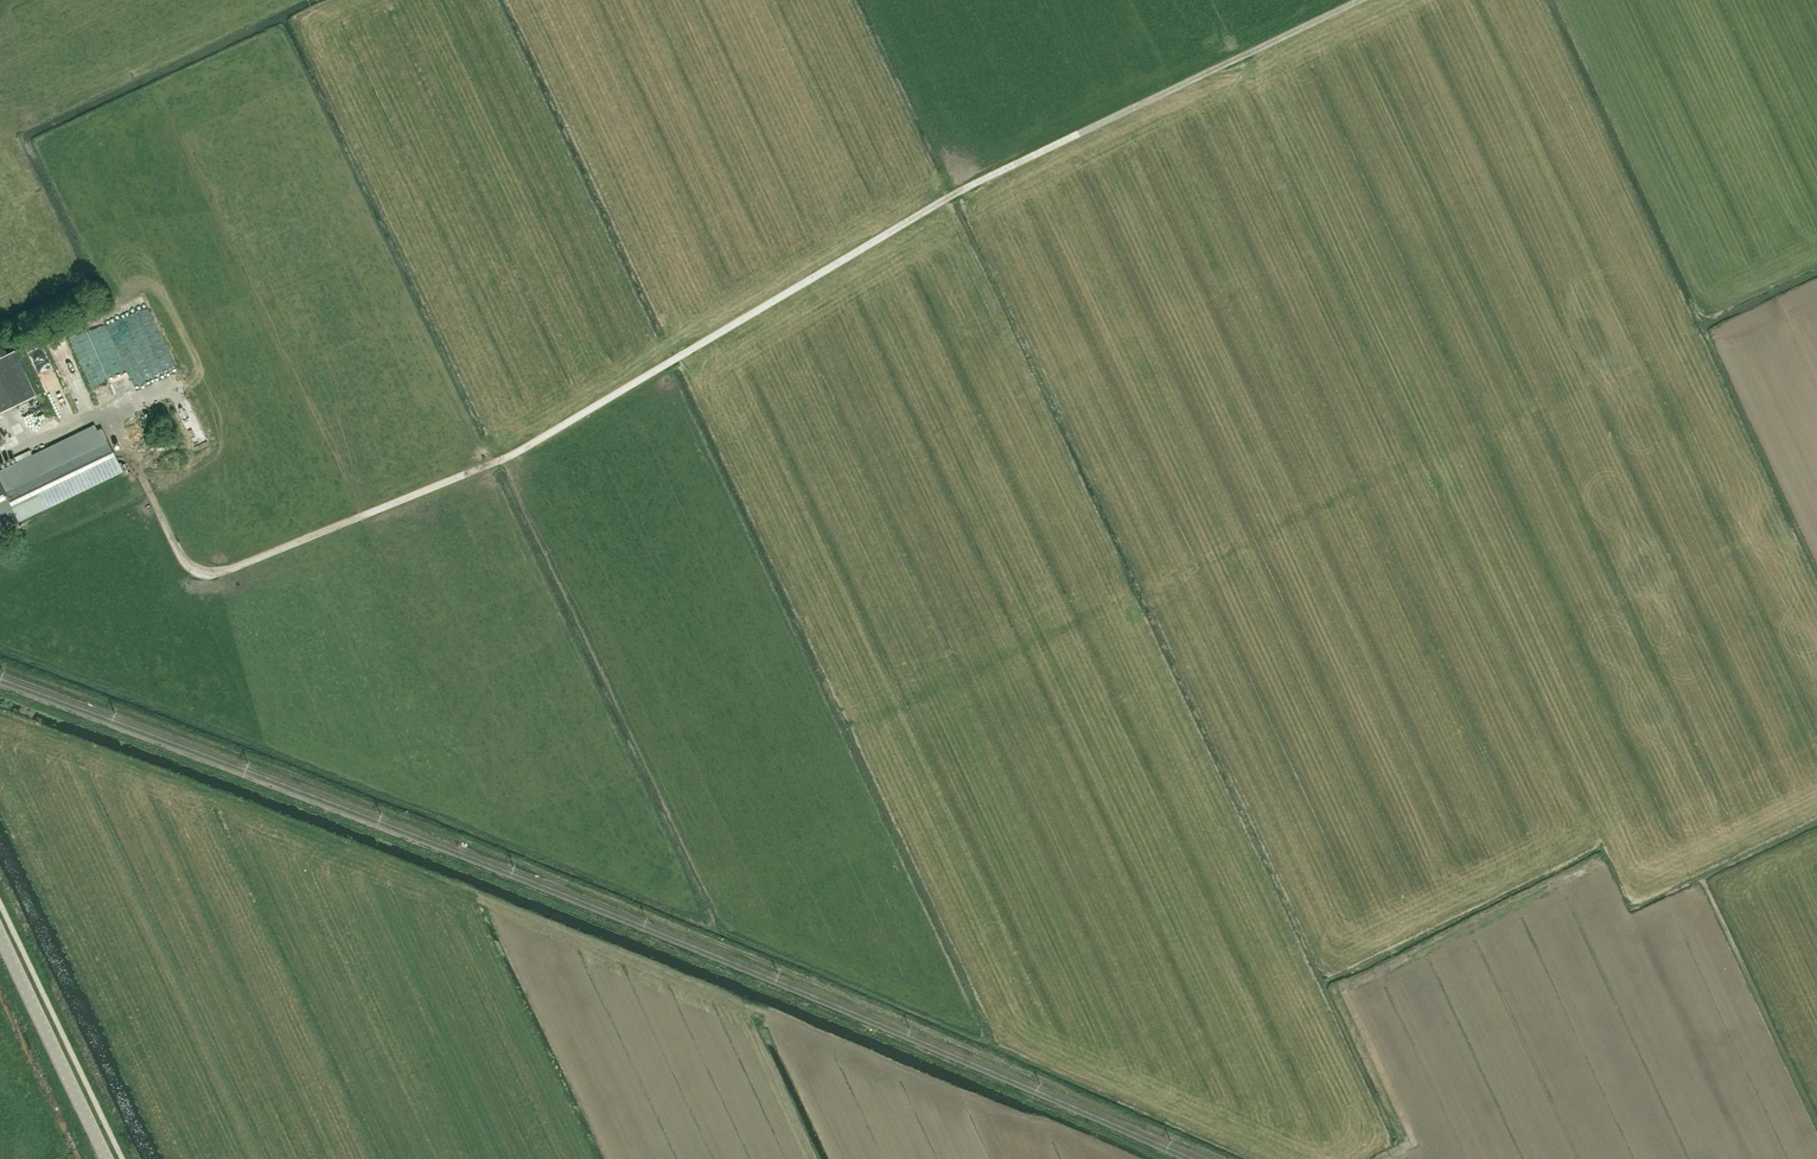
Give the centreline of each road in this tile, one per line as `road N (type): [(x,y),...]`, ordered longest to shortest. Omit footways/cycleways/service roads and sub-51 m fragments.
road 1 (track): [(1385,1158),(1413,1138),(1348,999),(1361,982),(1592,866)]
road 2 (tertiary): [(106,1158),(0,937)]

